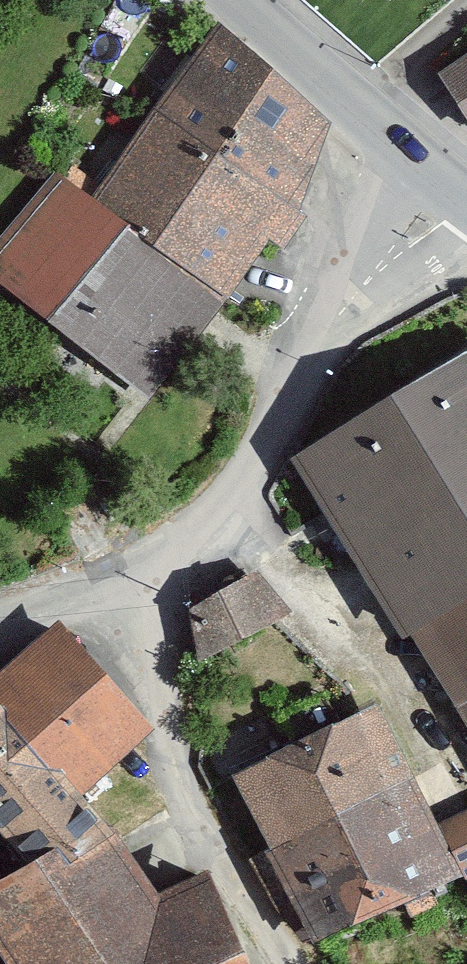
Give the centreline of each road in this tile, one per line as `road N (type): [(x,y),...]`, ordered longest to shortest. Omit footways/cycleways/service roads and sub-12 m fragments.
road 1 (residential): [(0,627),(148,562),(228,504),(375,285),(466,207)]
road 2 (track): [(148,562),(177,788),(296,963)]
road 3 (tertiary): [(252,0),(466,191)]

